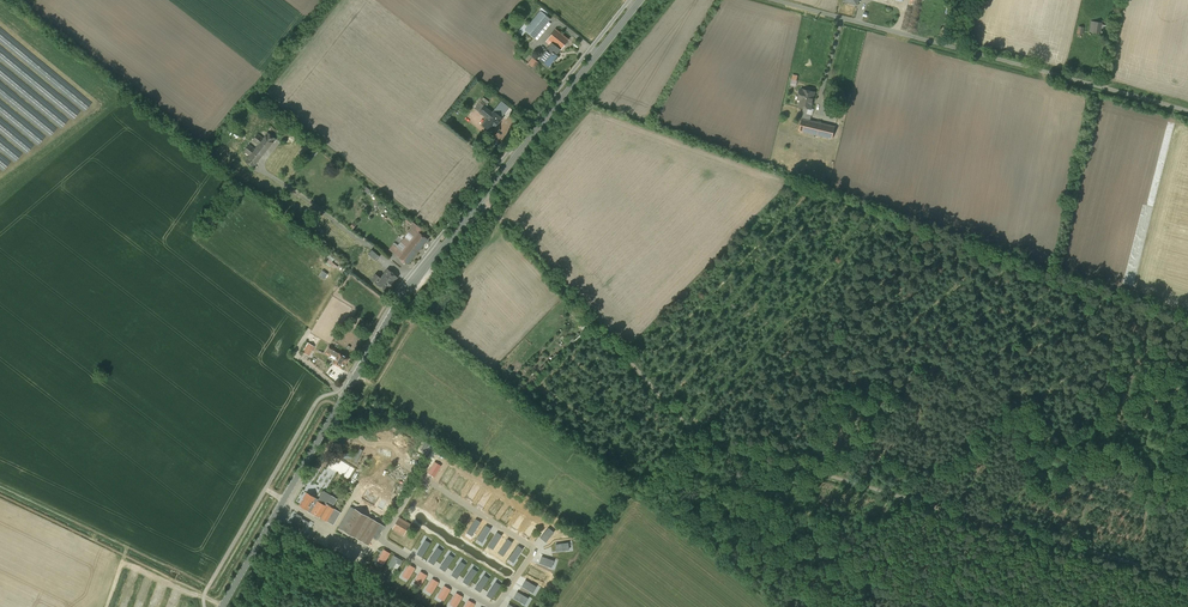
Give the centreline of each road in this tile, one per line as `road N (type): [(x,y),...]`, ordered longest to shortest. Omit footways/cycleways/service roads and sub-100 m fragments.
road 1 (track): [(691,438),(1187,580)]
road 2 (unclassified): [(1187,112),(774,0)]
road 3 (tertiary): [(397,305),(640,0)]
road 4 (secondary): [(222,606),(397,305)]
road 5 (track): [(483,199),(691,438)]

